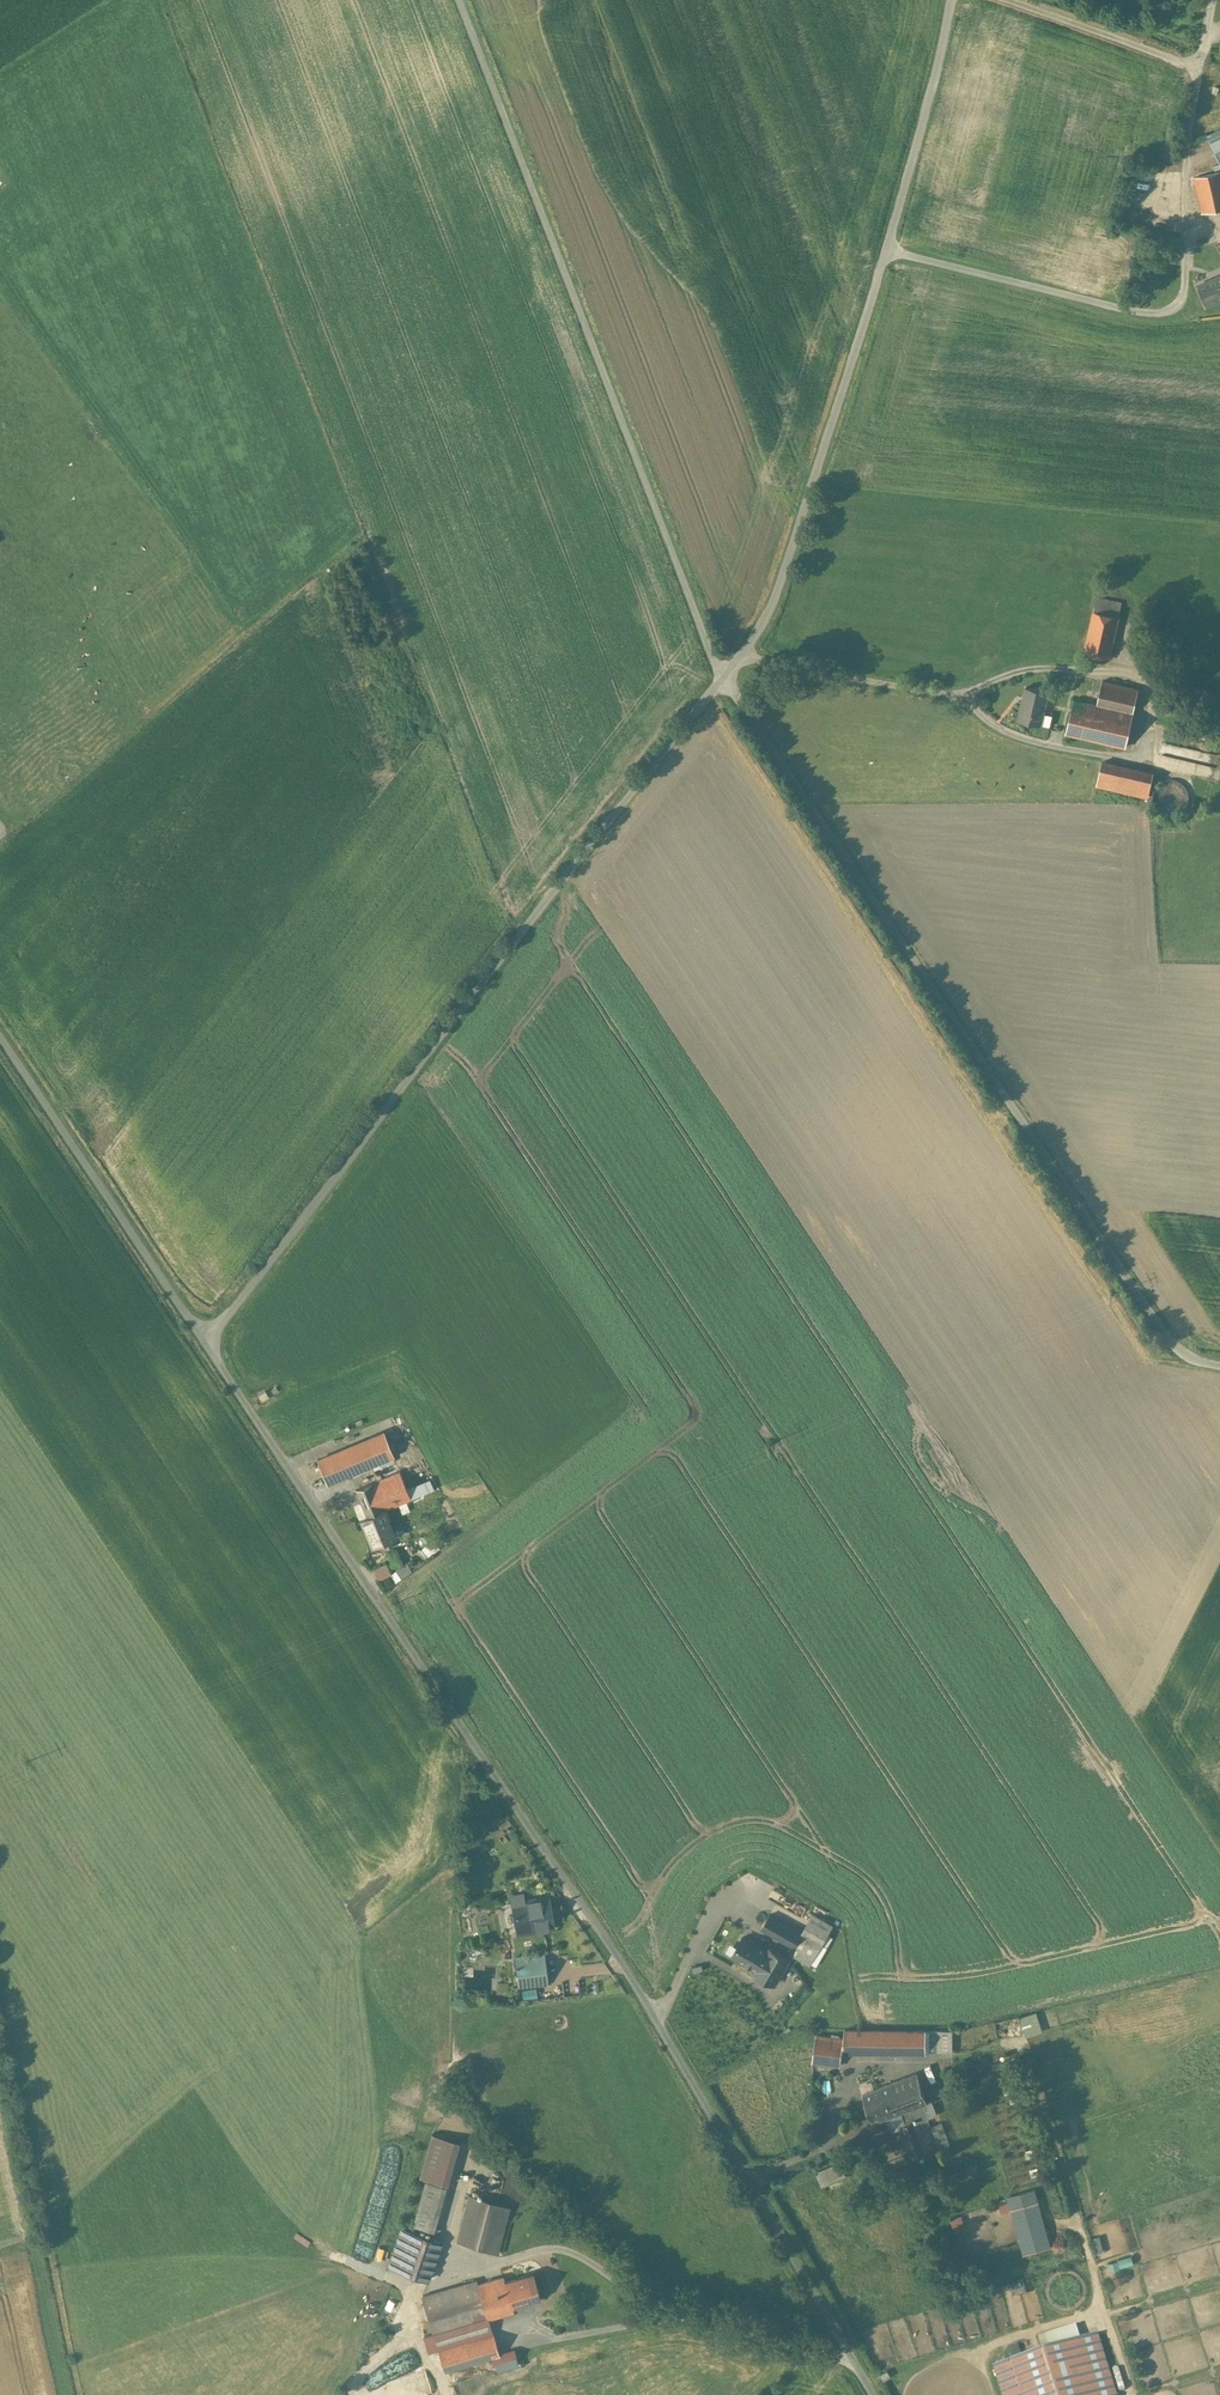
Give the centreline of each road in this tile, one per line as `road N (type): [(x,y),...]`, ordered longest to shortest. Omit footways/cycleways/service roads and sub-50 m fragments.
road 1 (unclassified): [(872,2394),(644,1998),(206,1341)]
road 2 (unclassified): [(724,680),(1149,1312),(1190,1359),(1219,1365)]
road 3 (unclassified): [(206,1341),(724,680)]
road 4 (unclassified): [(457,0),(724,680)]
road 5 (unclassified): [(724,680),(768,616),(784,571),(885,250),(950,0)]
road 6 (unclassified): [(206,1341),(0,1037)]

